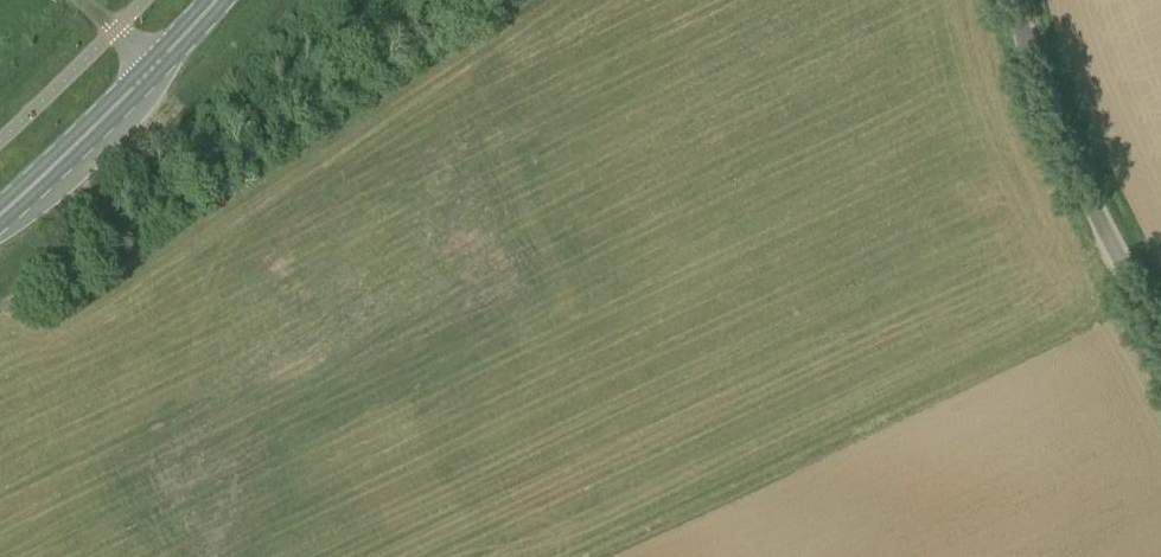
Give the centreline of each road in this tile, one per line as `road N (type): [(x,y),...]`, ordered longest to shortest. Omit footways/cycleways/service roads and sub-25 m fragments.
road 1 (unclassified): [(1160,319),(1056,121),(1015,0)]
road 2 (primary): [(0,220),(157,67)]

